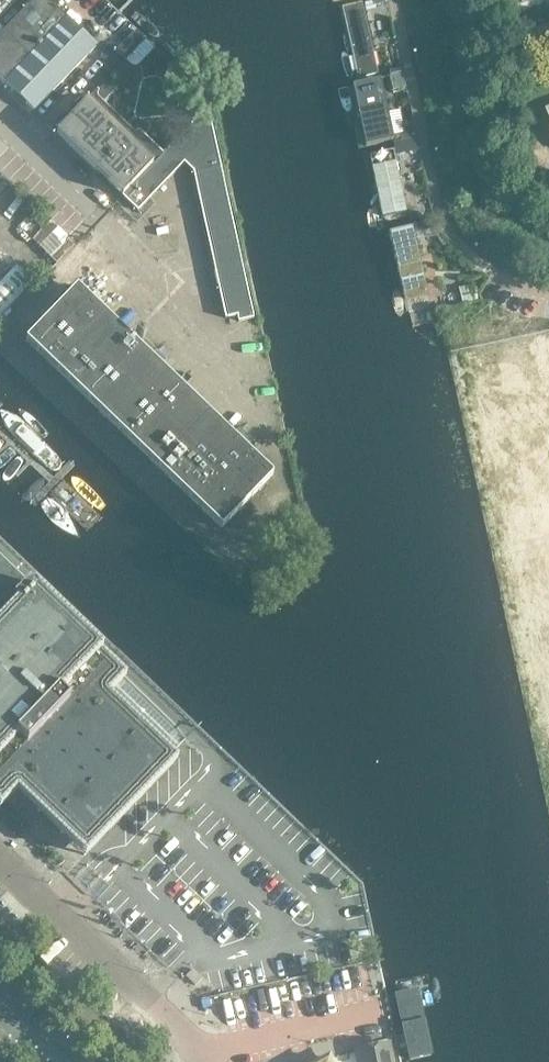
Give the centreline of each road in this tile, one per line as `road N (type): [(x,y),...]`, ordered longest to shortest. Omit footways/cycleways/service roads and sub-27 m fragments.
road 1 (residential): [(548,293),(478,259),(453,232),(438,204),(395,0)]
road 2 (unclassified): [(200,1061),(201,1051),(0,858)]
road 3 (unclassified): [(100,210),(0,114)]

